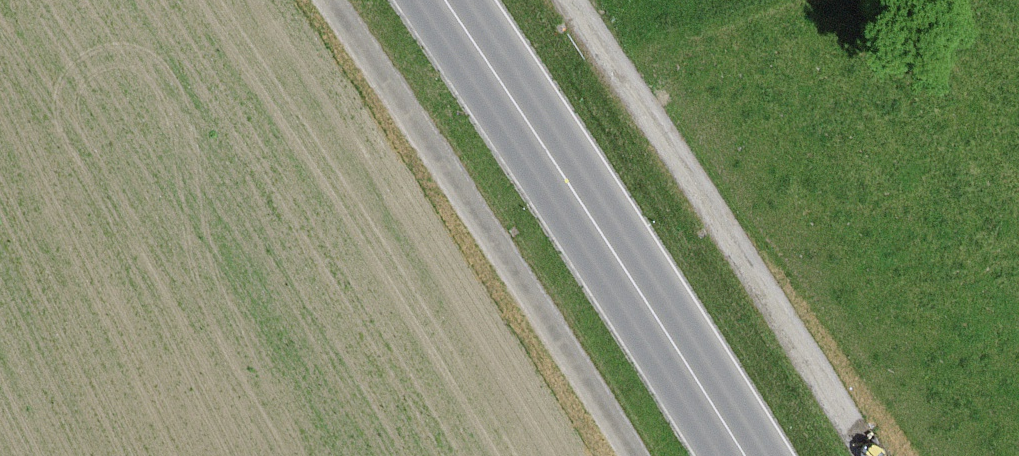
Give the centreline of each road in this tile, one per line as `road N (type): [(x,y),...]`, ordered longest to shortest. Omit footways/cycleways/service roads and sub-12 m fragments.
road 1 (track): [(328,0),(499,241),(634,455)]
road 2 (residential): [(565,0),(721,223),(866,455)]
road 3 (primary): [(741,455),(442,0)]

